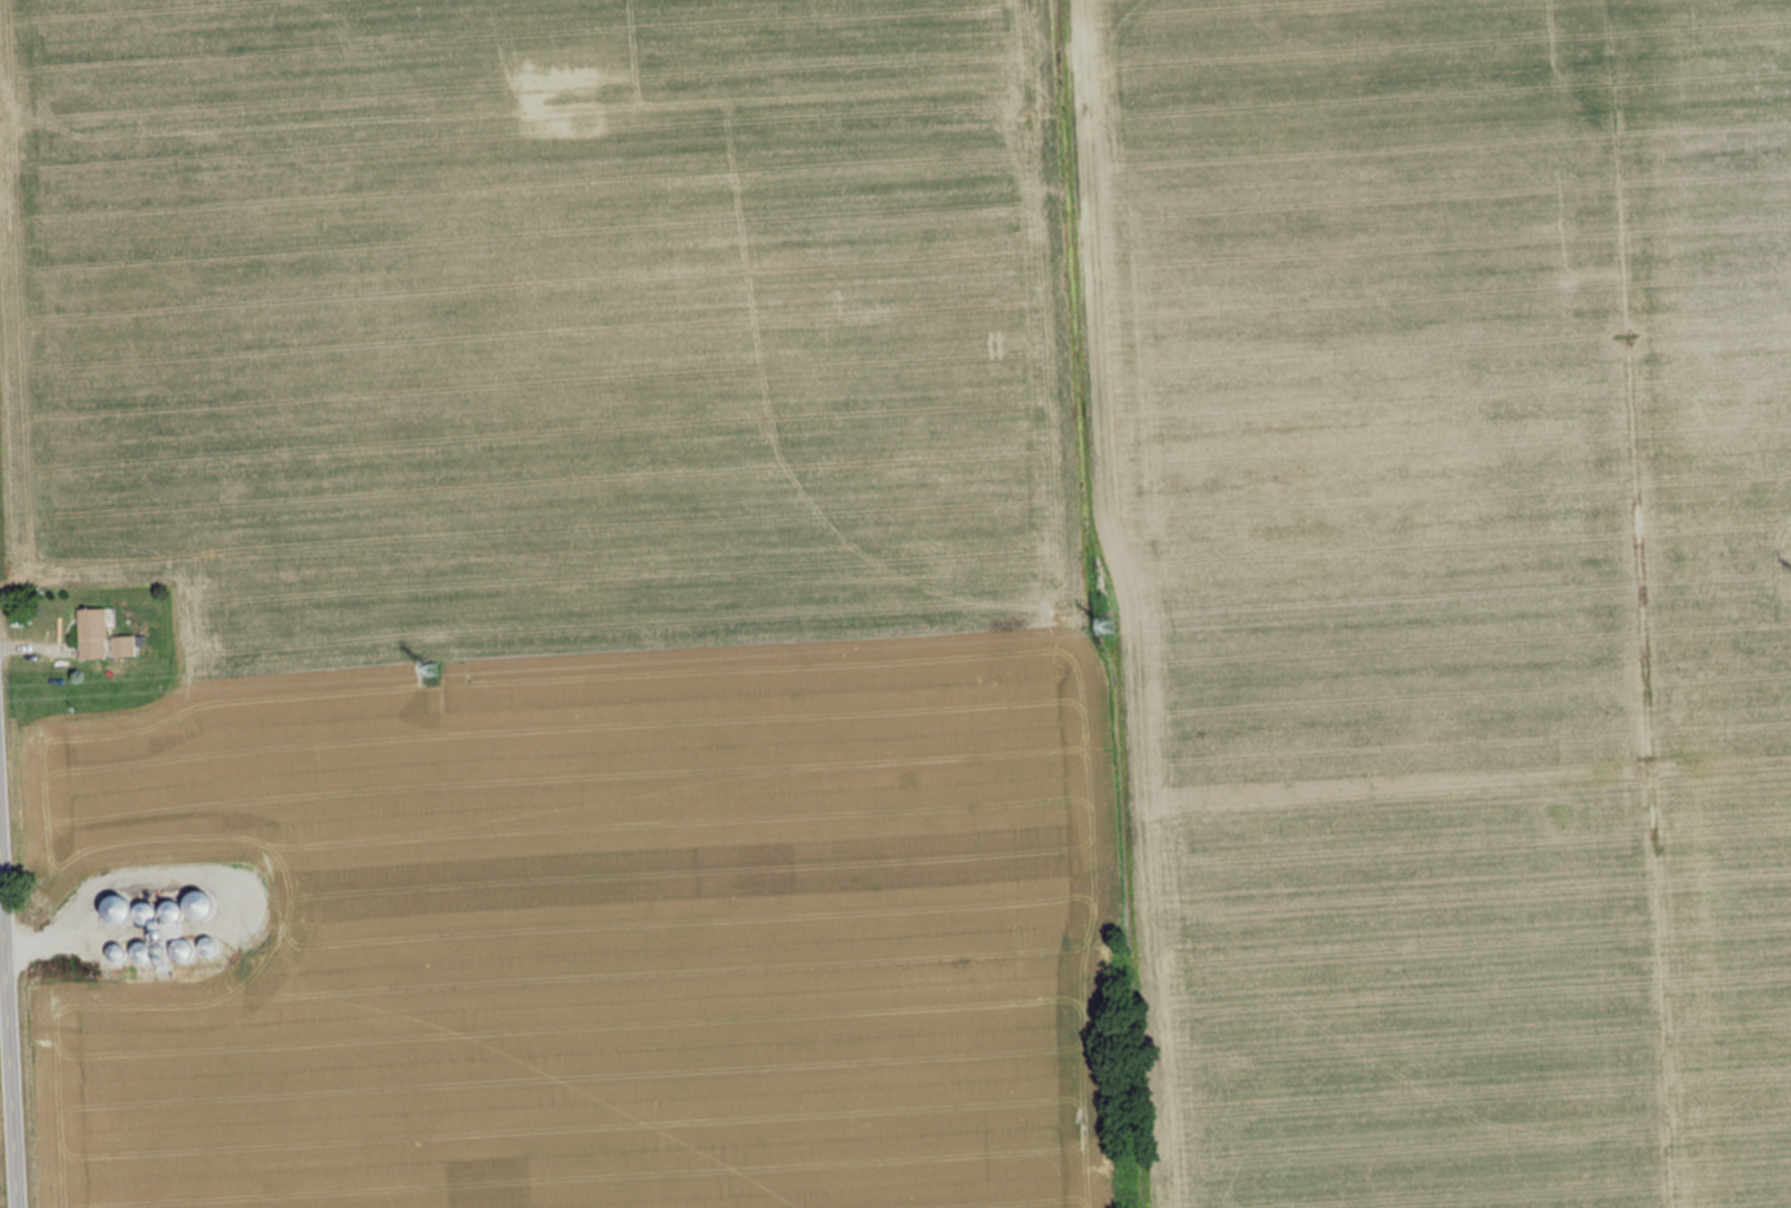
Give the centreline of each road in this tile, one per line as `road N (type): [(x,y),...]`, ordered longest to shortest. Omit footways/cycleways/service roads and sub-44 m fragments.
road 1 (residential): [(0,888),(16,1207)]

